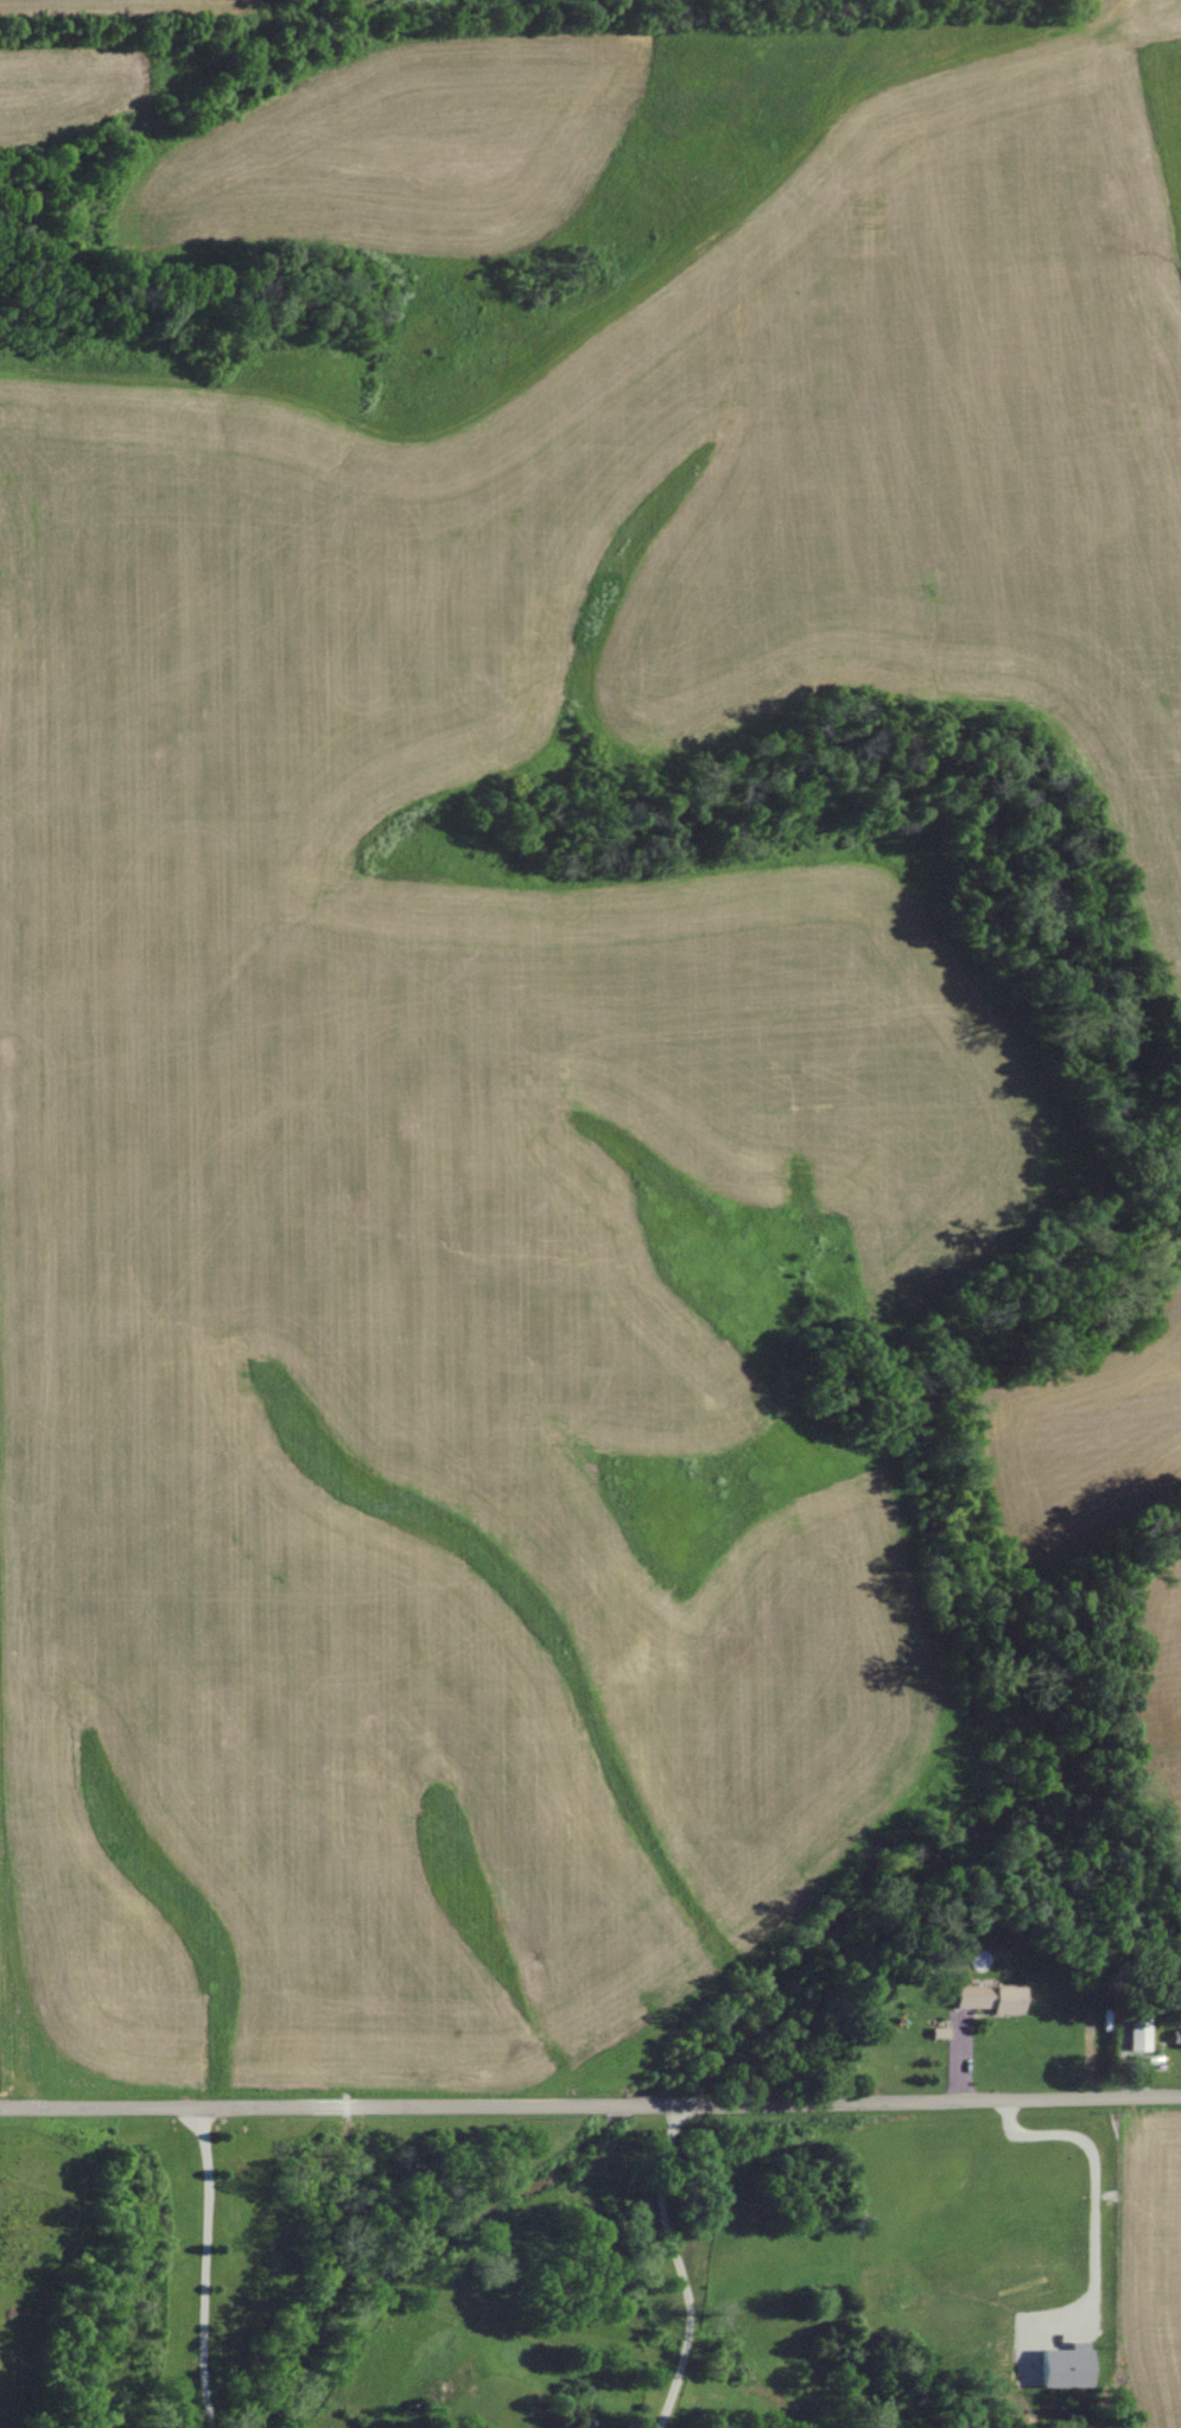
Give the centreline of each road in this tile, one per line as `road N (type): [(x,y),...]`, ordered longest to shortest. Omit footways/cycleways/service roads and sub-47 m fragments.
road 1 (residential): [(0,2104),(684,2106),(1180,2096)]

